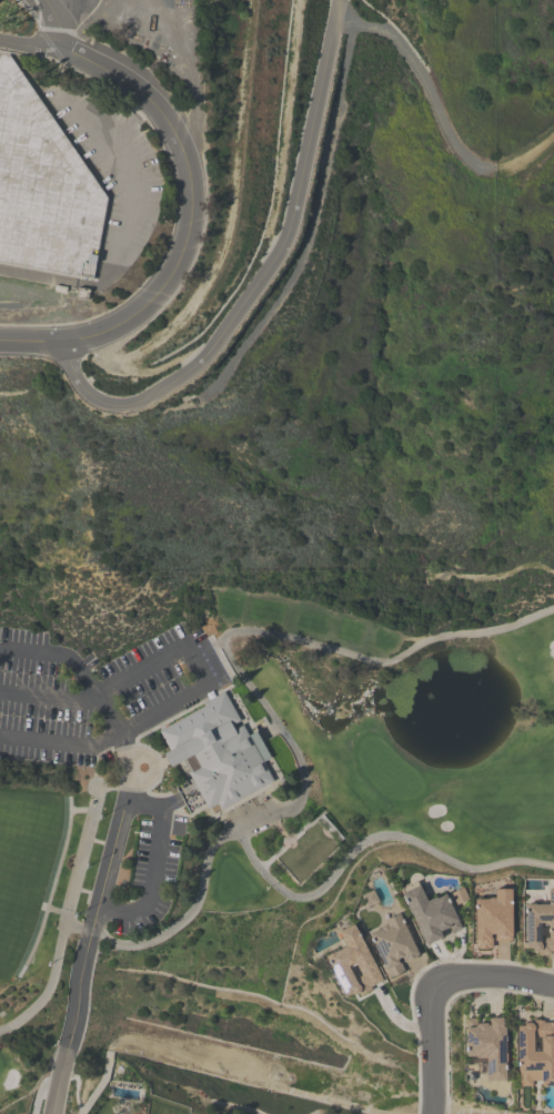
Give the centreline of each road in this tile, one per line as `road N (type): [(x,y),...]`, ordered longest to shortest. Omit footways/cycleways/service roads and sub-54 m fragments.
road 1 (residential): [(140,771),(79,985),(52,1113)]
road 2 (residential): [(436,986),(430,997),(432,1113)]
road 3 (residential): [(553,987),(472,978),(436,986)]

